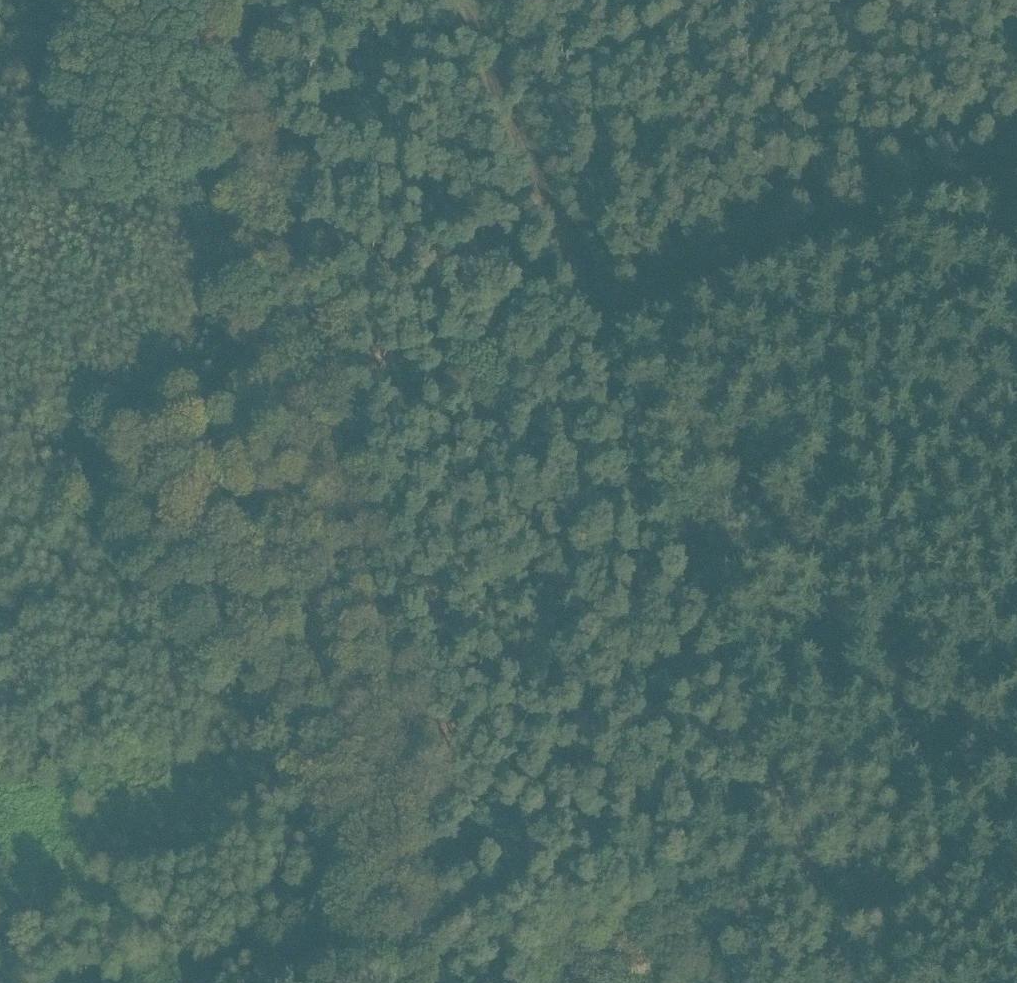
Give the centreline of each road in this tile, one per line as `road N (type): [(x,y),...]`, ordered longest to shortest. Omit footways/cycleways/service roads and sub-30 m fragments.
road 1 (track): [(461,0),(599,316),(864,982)]
road 2 (track): [(219,0),(423,881),(420,905),(315,982)]
road 3 (track): [(1016,159),(599,316)]
road 4 (track): [(839,918),(1016,848)]

